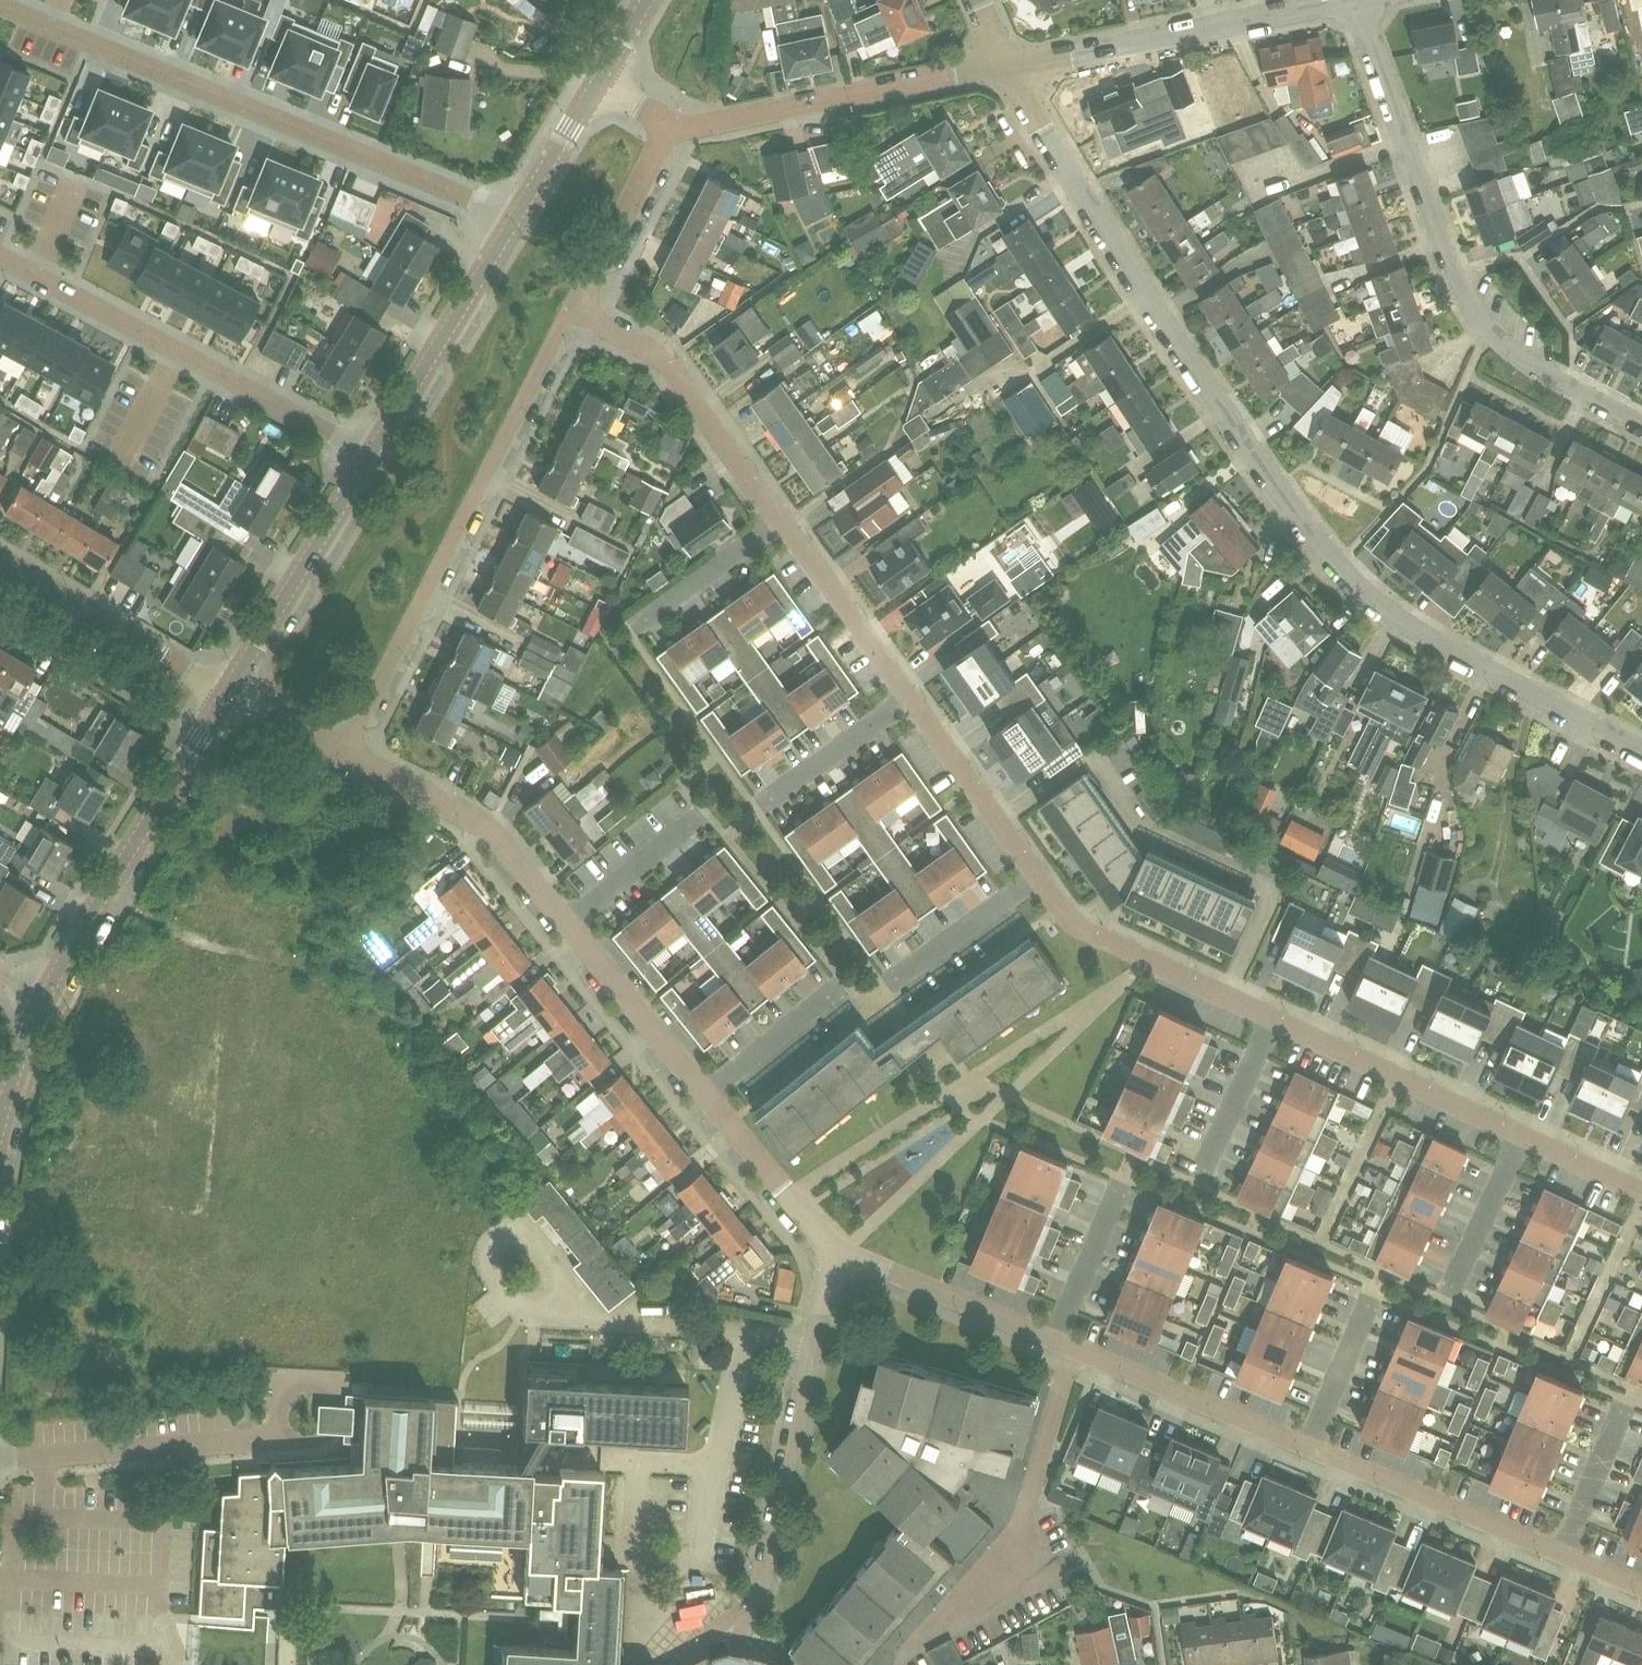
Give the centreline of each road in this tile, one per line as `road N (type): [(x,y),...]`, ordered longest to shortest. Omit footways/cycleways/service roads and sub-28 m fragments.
road 1 (residential): [(1641,753),(1412,630),(1336,565),(1160,317),(1008,65)]
road 2 (residential): [(0,7),(510,223)]
road 3 (residential): [(1641,425),(1522,361),(1467,304),(1355,0)]
road 4 (residential): [(342,753),(571,306)]
road 5 (residential): [(371,455),(0,256)]
road 6 (residential): [(746,1607),(769,1561),(831,1251)]
road 7 (tertiary): [(47,998),(224,695)]
road 8 (residential): [(1008,65),(1351,0)]
road 9 (residential): [(673,121),(715,123),(1008,65)]
road 10 (residential): [(777,519),(673,370),(571,306)]
road 11 (residential): [(569,921),(502,837),(342,753)]
road 12 (residential): [(1309,1450),(1571,1554)]
road 13 (tertiary): [(224,695),(371,455)]
road 14 (residential): [(1274,1016),(1074,924),(1037,876)]
road 15 (residential): [(1054,1341),(1309,1450)]
road 16 (residential): [(1522,1135),(1274,1016)]
road 17 (tertiary): [(371,455),(510,223)]
road 18 (residential): [(0,554),(224,695)]
road 19 (residential): [(831,1251),(1054,1341)]
road 20 (residential): [(911,698),(777,519)]
road 21 (residential): [(707,1095),(569,921)]
road 22 (residential): [(1037,876),(911,698)]
road 23 (residential): [(571,306),(673,121)]
road 24 (residential): [(831,1251),(707,1095)]
road 25 (residential): [(882,987),(1037,876)]
road 26 (residential): [(1274,1016),(1194,1187)]
road 27 (residential): [(911,698),(758,808)]
road 28 (residential): [(627,633),(777,519)]
road 29 (residential): [(1522,1135),(1441,1304)]
road 30 (residential): [(1309,1450),(1378,1288)]
road 31 (residential): [(707,1095),(841,981)]
road 32 (residential): [(569,921),(705,811)]
road 33 (residential): [(1054,1341),(1120,1181)]
road 34 (residential): [(1633,1396),(1571,1554)]
road 35 (tertiary): [(510,223),(598,80)]
road 36 (tertiary): [(0,1124),(47,998)]
road 37 (residential): [(1641,1191),(1522,1135)]
road 38 (residential): [(342,753),(224,695)]

